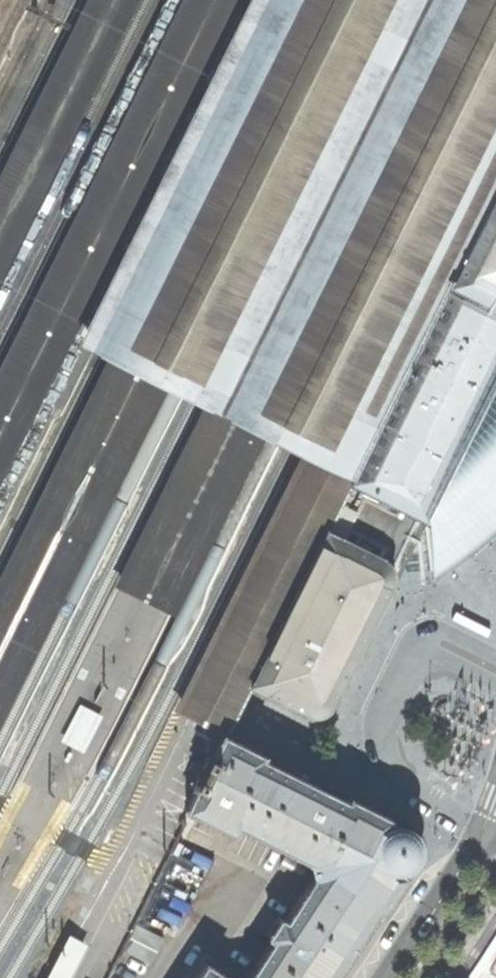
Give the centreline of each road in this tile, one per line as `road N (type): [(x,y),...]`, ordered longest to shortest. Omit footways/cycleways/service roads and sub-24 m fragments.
road 1 (secondary): [(495,836),(484,837),(393,977)]

